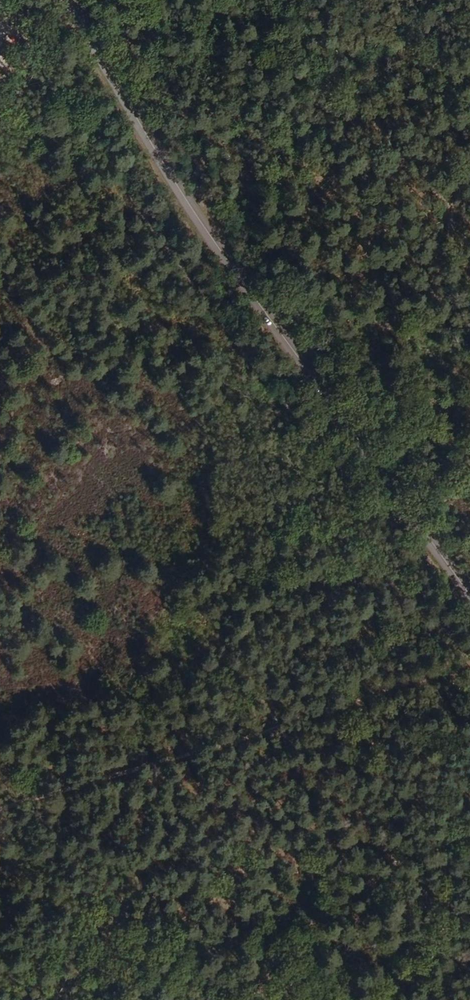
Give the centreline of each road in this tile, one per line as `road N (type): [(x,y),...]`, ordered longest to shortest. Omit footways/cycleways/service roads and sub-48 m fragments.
road 1 (secondary): [(66,0),(211,237),(469,596)]
road 2 (track): [(0,811),(469,672)]

